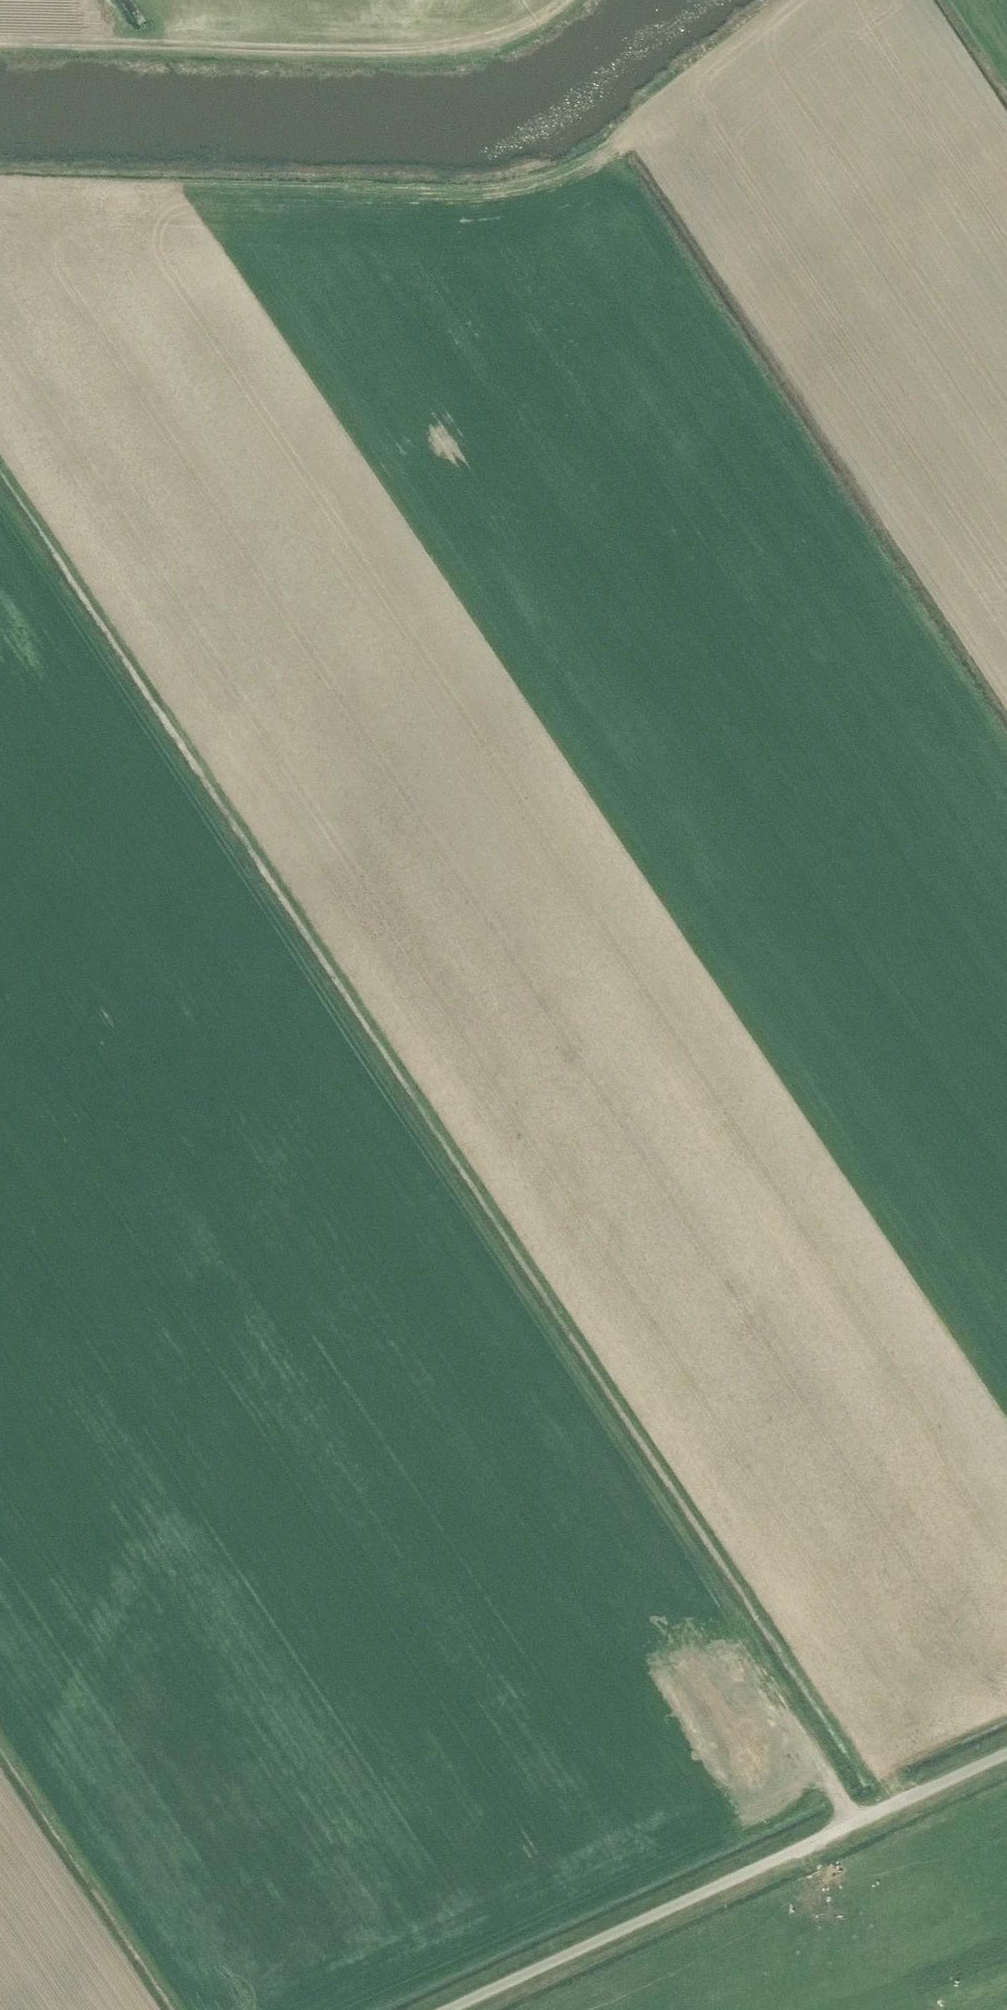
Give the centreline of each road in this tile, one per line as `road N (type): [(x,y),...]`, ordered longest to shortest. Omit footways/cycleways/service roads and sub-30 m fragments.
road 1 (unclassified): [(447,2009),(1006,1761)]
road 2 (track): [(0,34),(469,45),(532,21),(556,0)]

